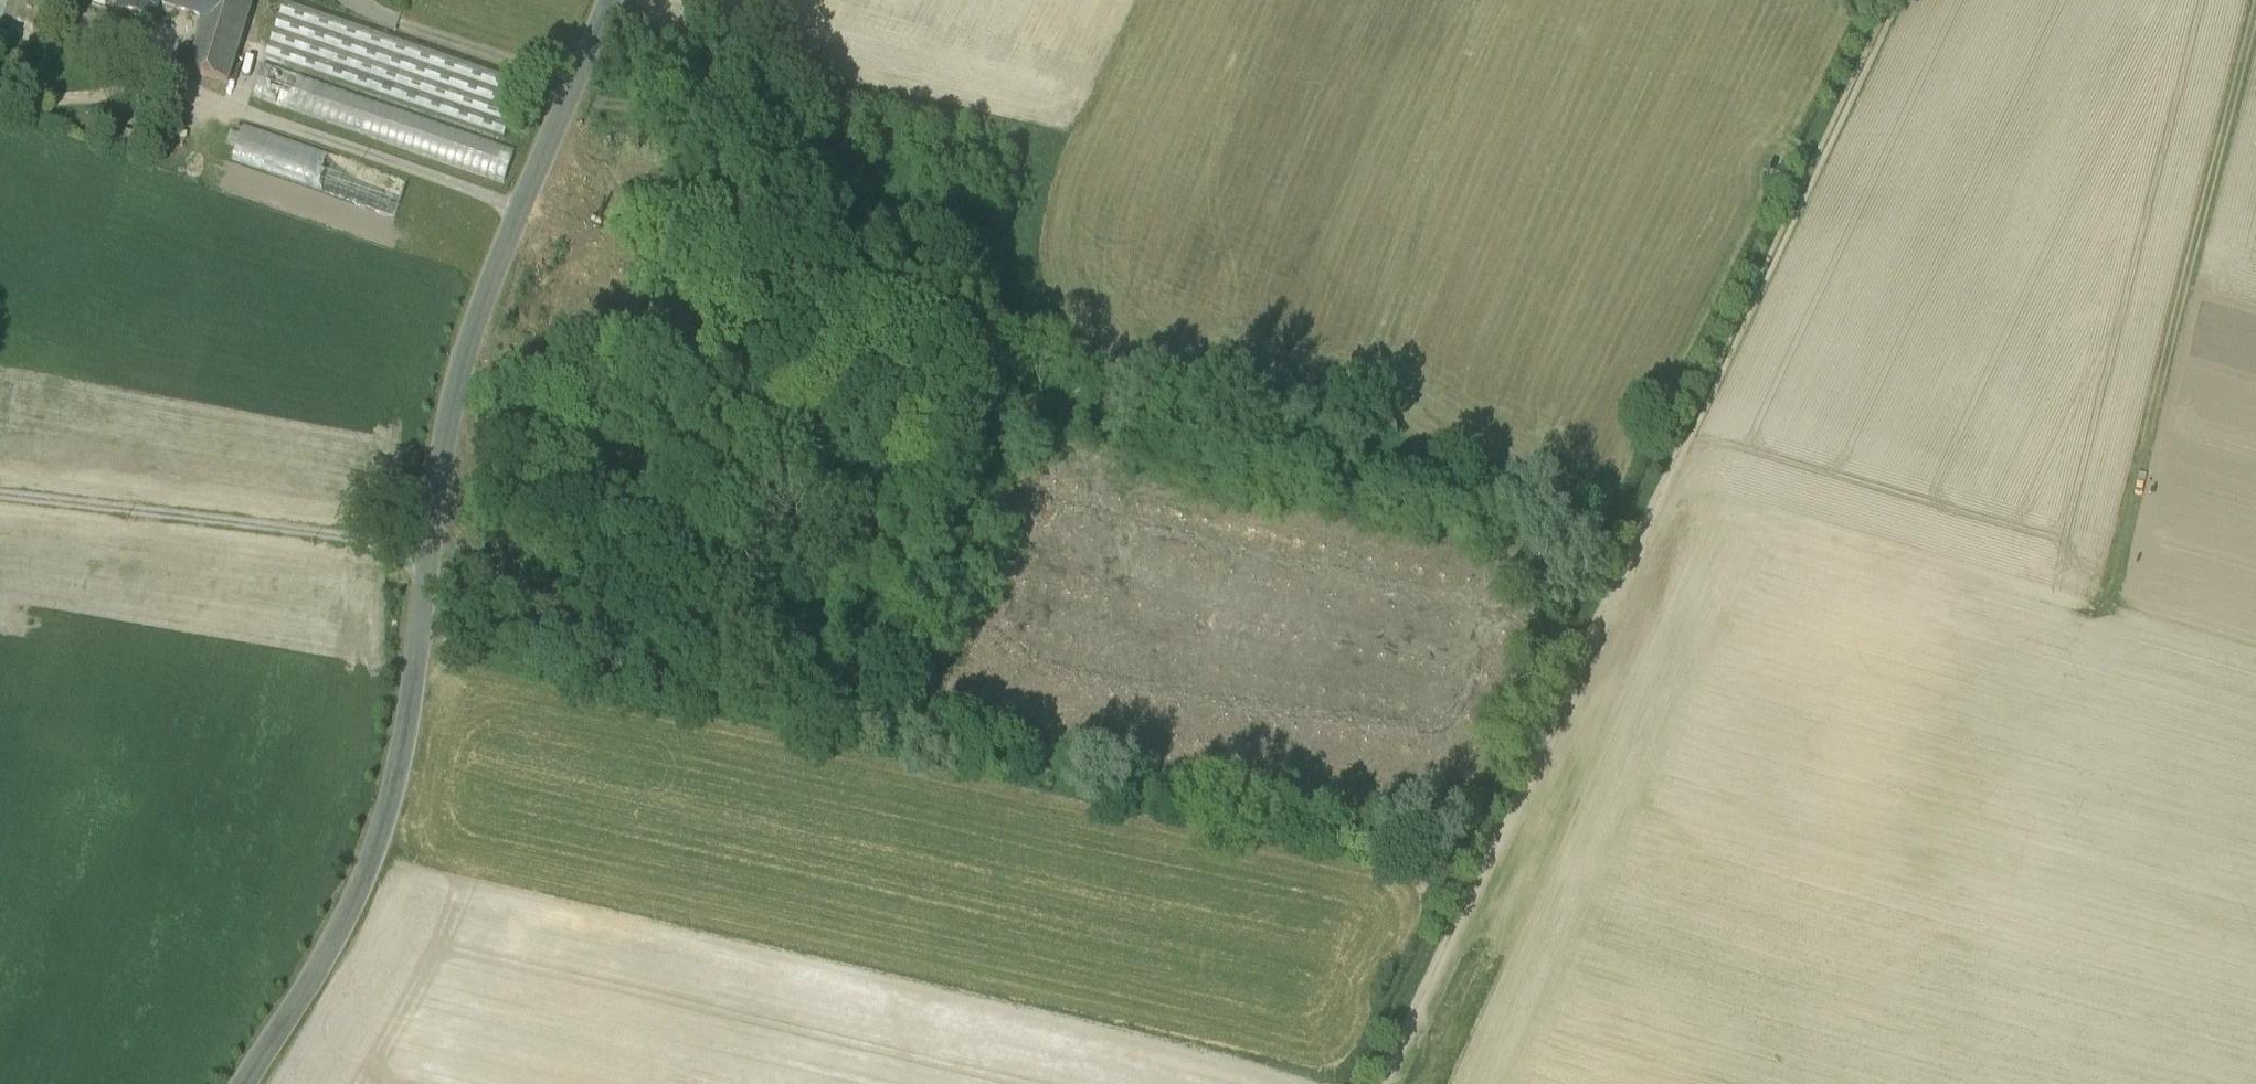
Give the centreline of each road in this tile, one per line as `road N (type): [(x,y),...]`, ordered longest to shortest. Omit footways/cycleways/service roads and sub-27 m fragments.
road 1 (track): [(1895,0),(1377,1083)]
road 2 (unclassified): [(250,1083),(351,908),(396,771),(474,321),(611,0)]

